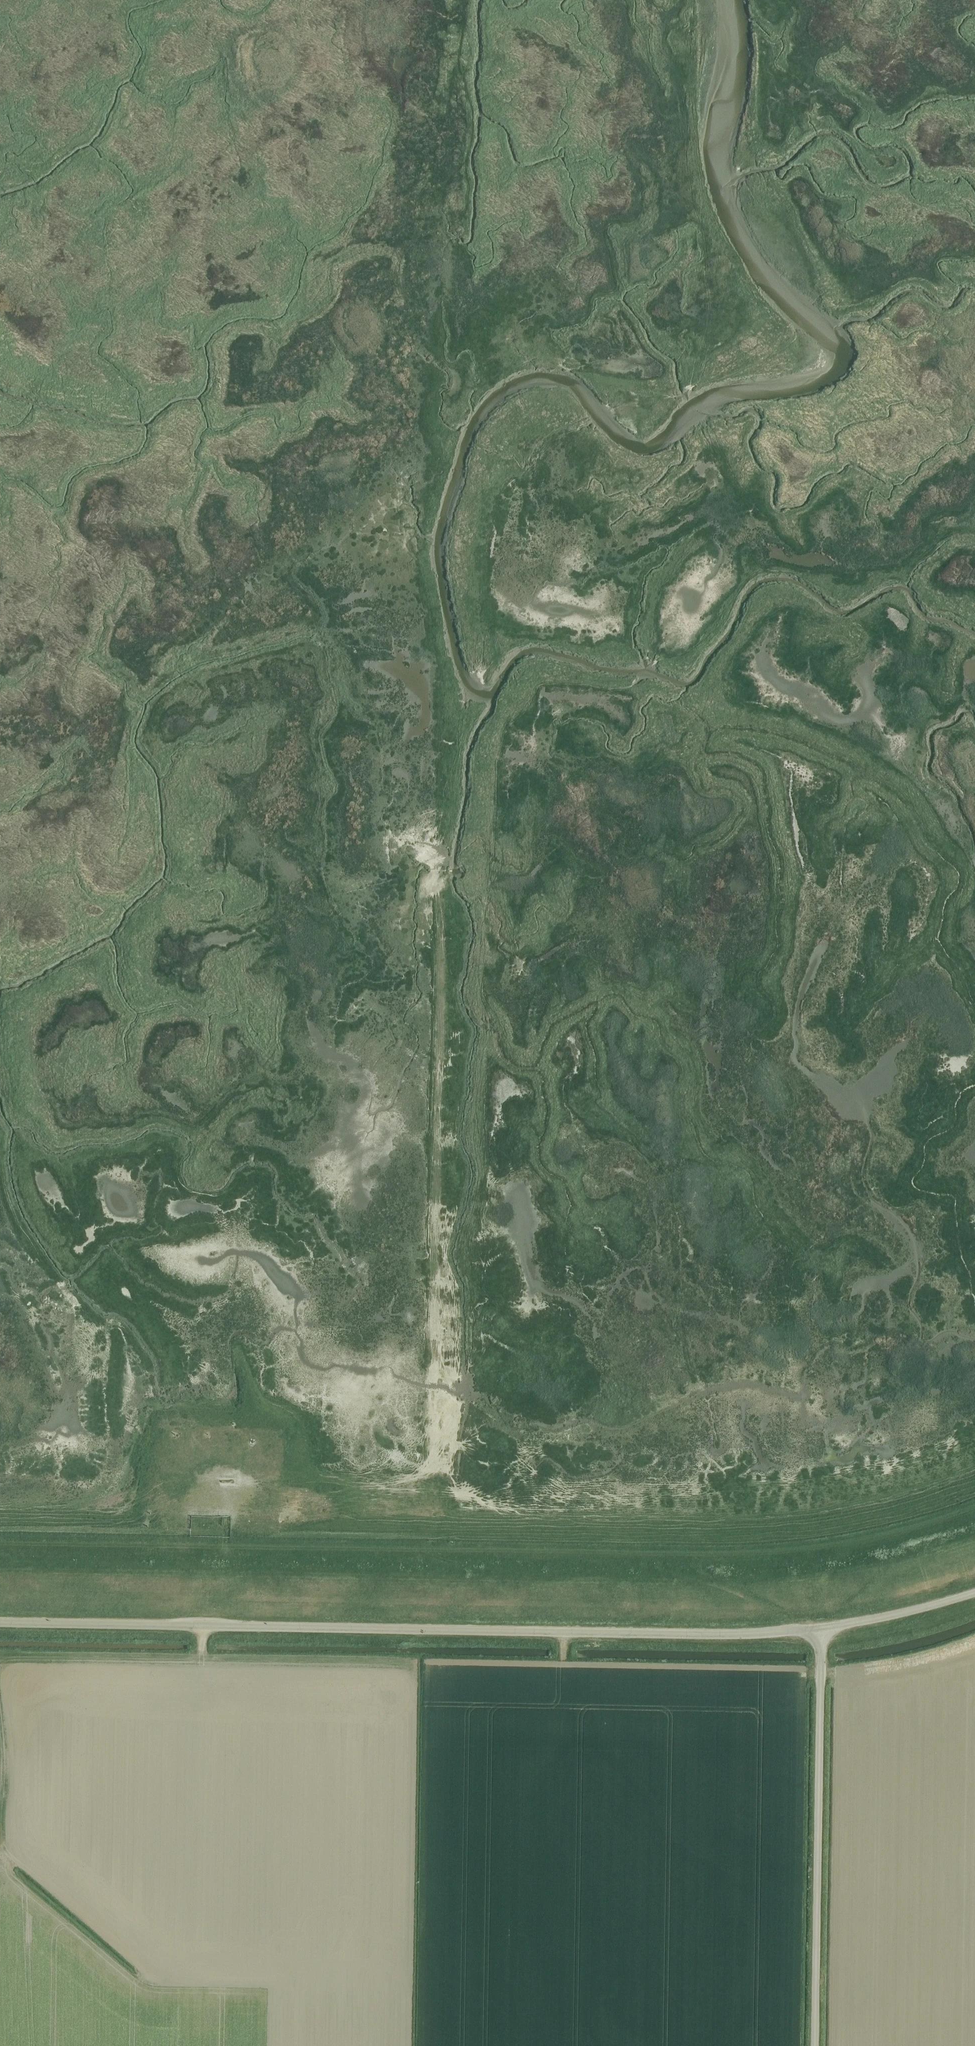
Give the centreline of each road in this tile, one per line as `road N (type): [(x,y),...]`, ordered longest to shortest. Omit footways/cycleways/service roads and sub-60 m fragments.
road 1 (unclassified): [(823,1629),(743,1637),(0,1625)]
road 2 (unclassified): [(816,2045),(823,1629)]
road 3 (unclassified): [(974,1594),(823,1629)]

